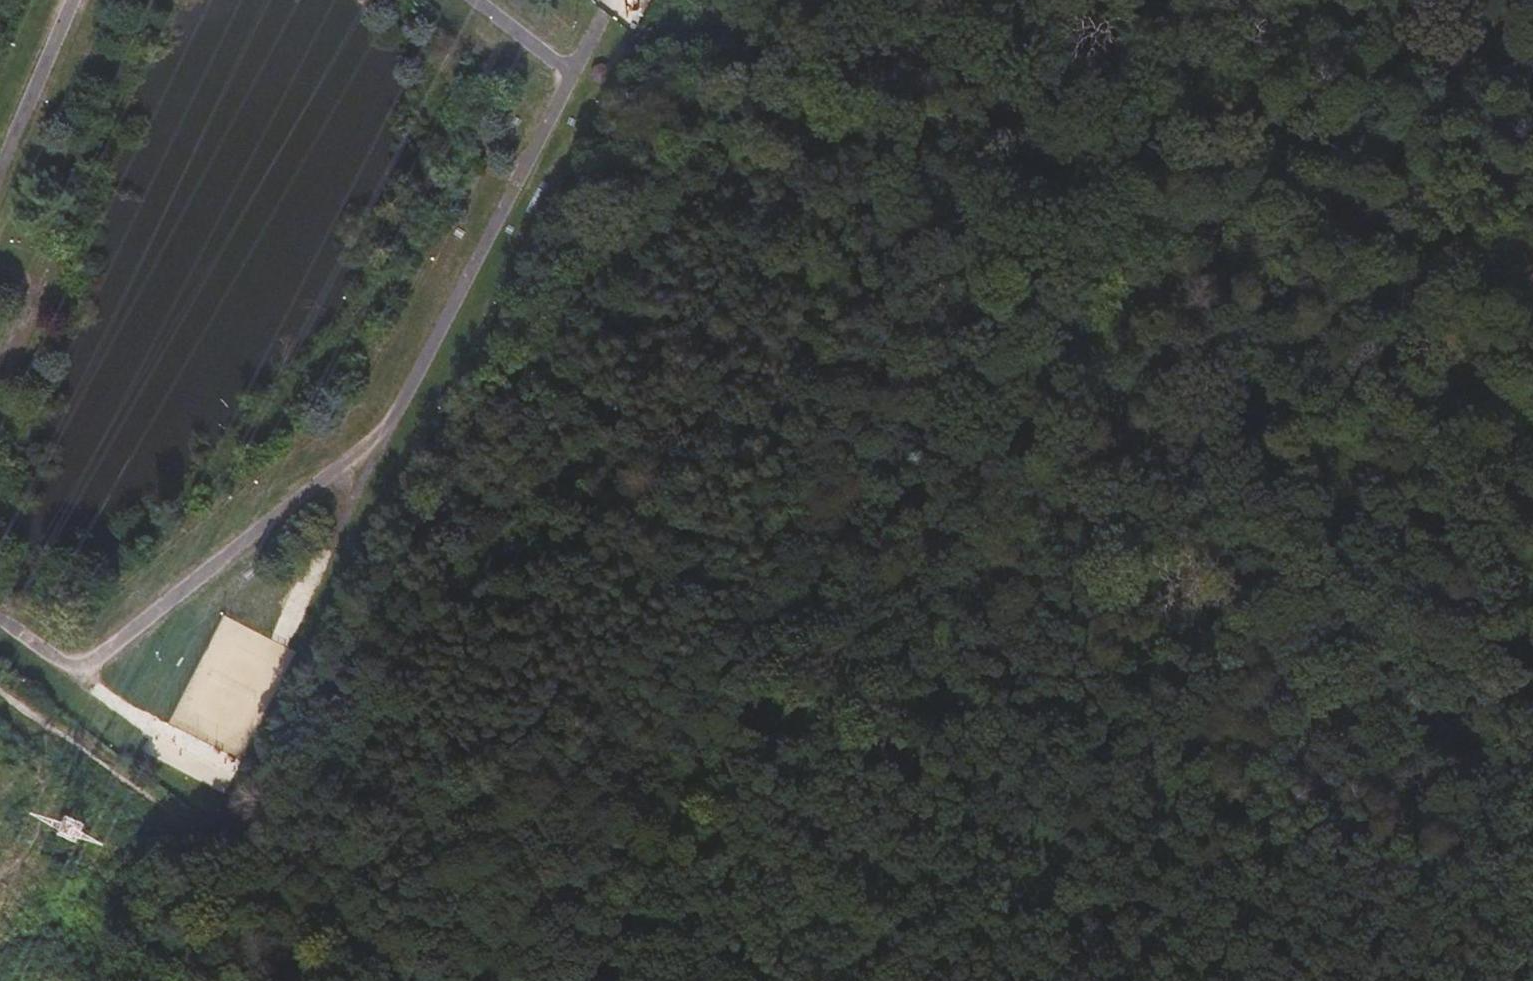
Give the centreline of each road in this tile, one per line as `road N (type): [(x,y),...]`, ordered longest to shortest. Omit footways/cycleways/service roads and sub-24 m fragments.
road 1 (track): [(401,980),(0,684)]

